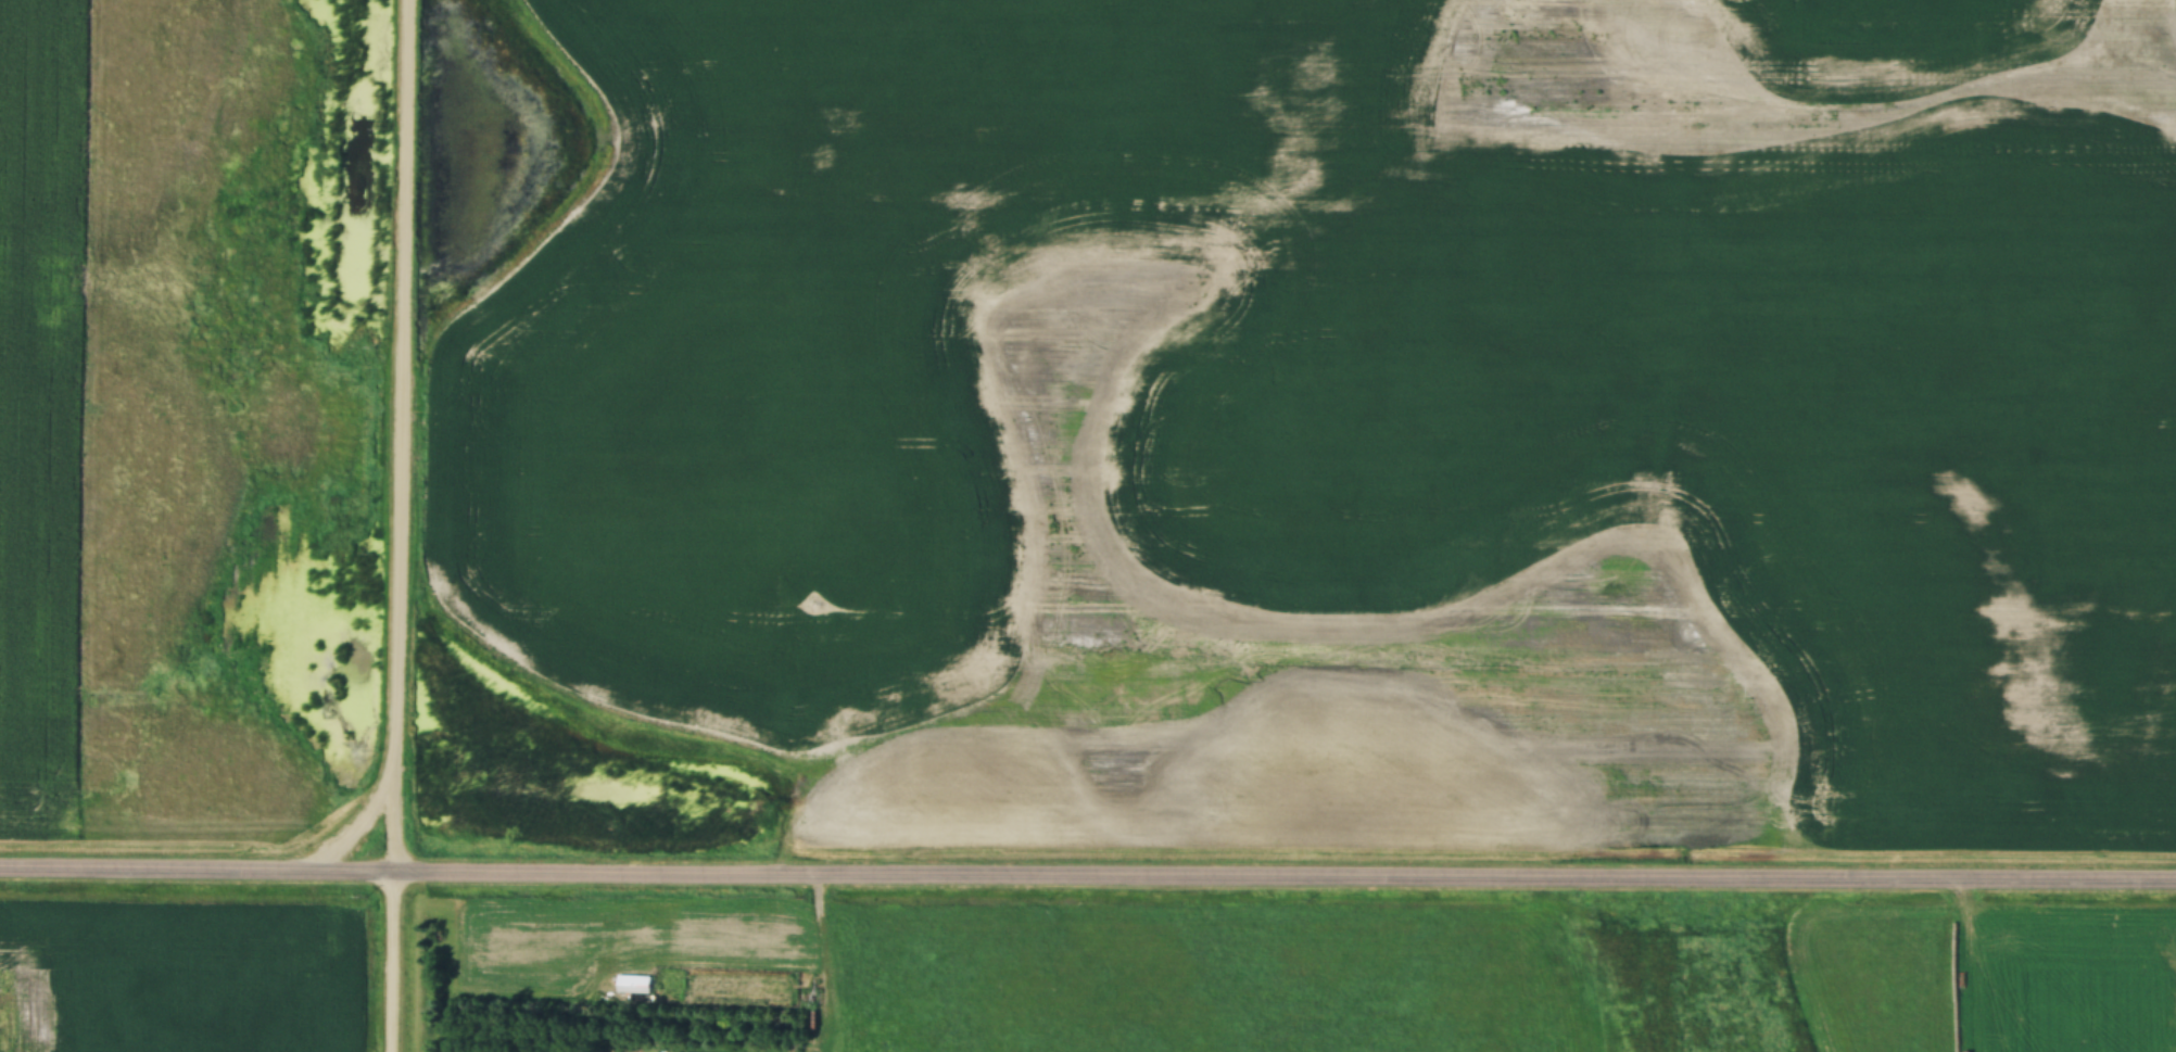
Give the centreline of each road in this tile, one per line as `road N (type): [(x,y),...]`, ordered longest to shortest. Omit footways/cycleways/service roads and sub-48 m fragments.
road 1 (tertiary): [(2175,883),(0,868)]
road 2 (residential): [(396,1051),(406,0)]
road 3 (residential): [(393,782),(316,874)]

